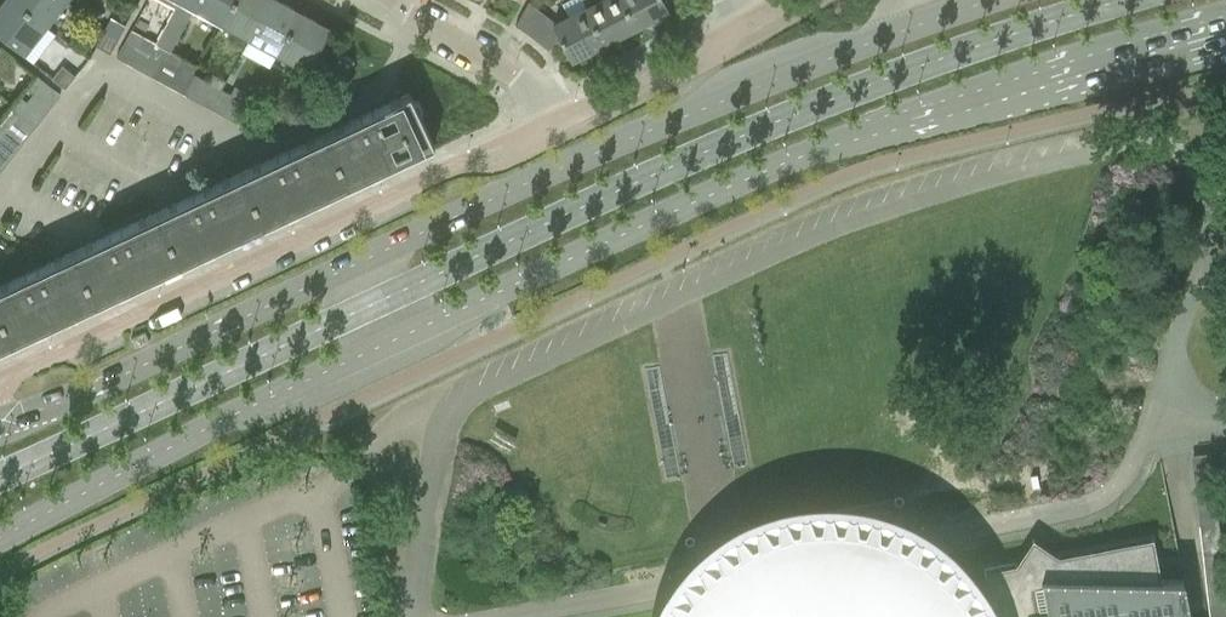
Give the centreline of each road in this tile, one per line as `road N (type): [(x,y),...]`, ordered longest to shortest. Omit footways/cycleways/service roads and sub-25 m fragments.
road 1 (secondary): [(0,537),(220,421),(763,169),(1225,33)]
road 2 (secondary): [(992,0),(564,166),(114,380),(0,423)]
road 3 (residential): [(564,137),(492,171),(457,169),(20,373)]
road 4 (residential): [(564,137),(514,77),(394,0)]
road 5 (residential): [(742,42),(564,137)]

